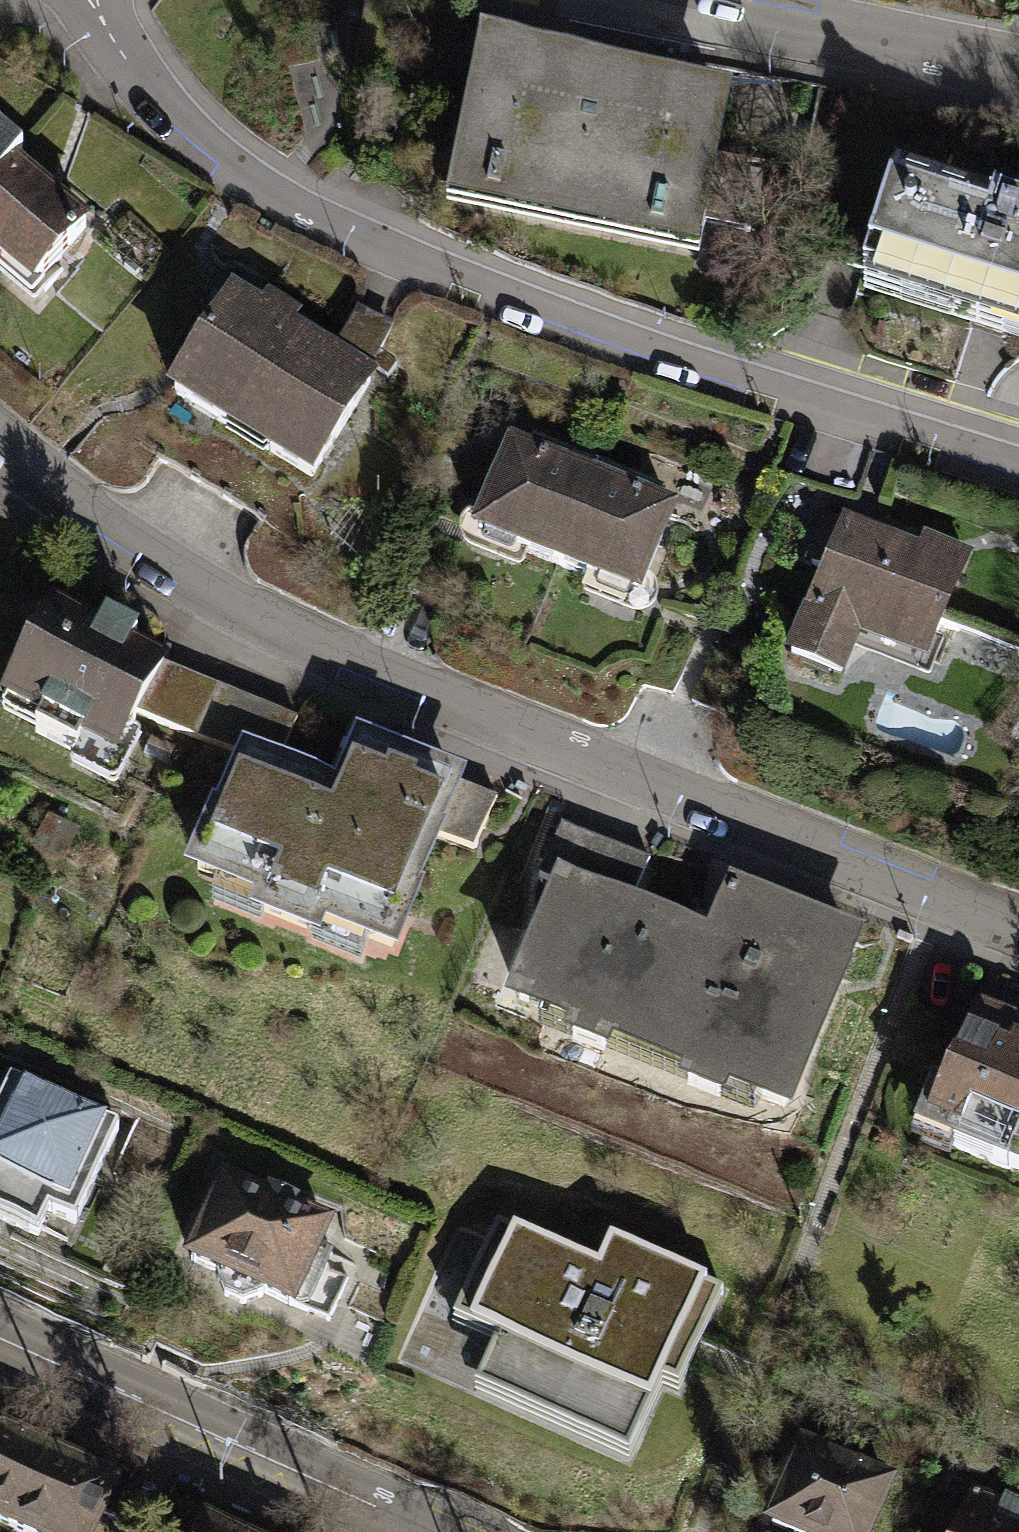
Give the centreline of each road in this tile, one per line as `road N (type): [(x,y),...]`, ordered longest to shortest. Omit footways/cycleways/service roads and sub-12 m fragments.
road 1 (residential): [(1018,935),(309,648),(91,523),(0,452)]
road 2 (residential): [(83,0),(110,44),(196,139),(265,189),(548,316),(1018,461)]
road 3 (unclassified): [(421,1531),(0,1338)]
road 4 (residential): [(664,0),(1018,74)]

